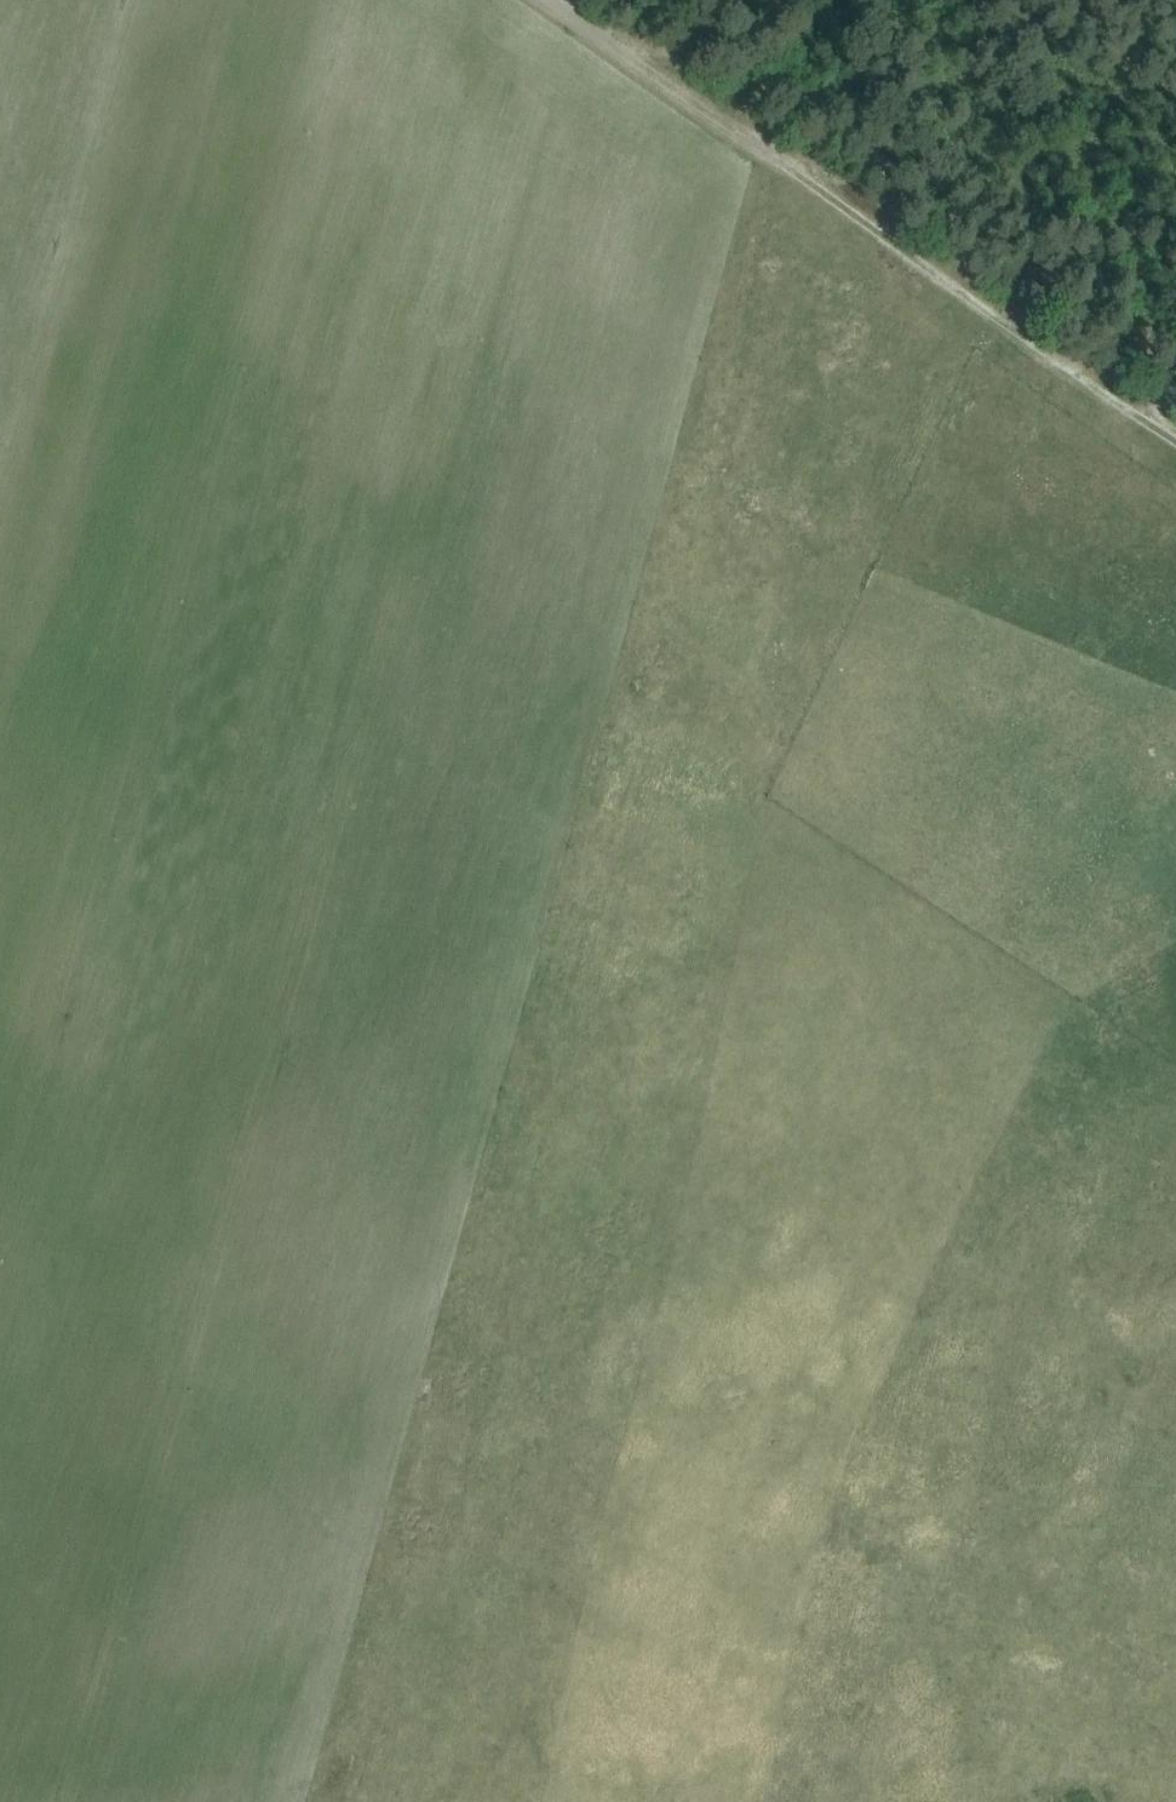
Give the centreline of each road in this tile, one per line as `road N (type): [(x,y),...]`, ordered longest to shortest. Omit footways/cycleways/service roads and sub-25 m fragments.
road 1 (track): [(1131,401),(687,82)]
road 2 (track): [(687,82),(573,0)]

